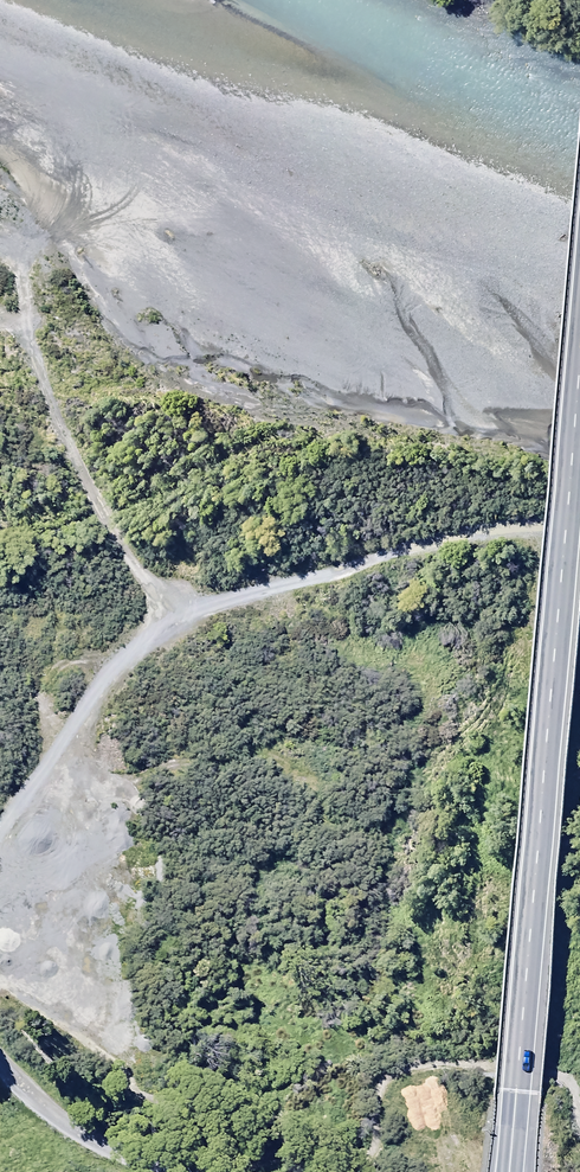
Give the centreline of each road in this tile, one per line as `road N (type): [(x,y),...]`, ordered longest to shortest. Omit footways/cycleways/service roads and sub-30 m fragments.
road 1 (trunk): [(510,1171),(579,380)]
road 2 (track): [(0,874),(84,699),(159,615),(469,535),(538,525),(579,530)]

